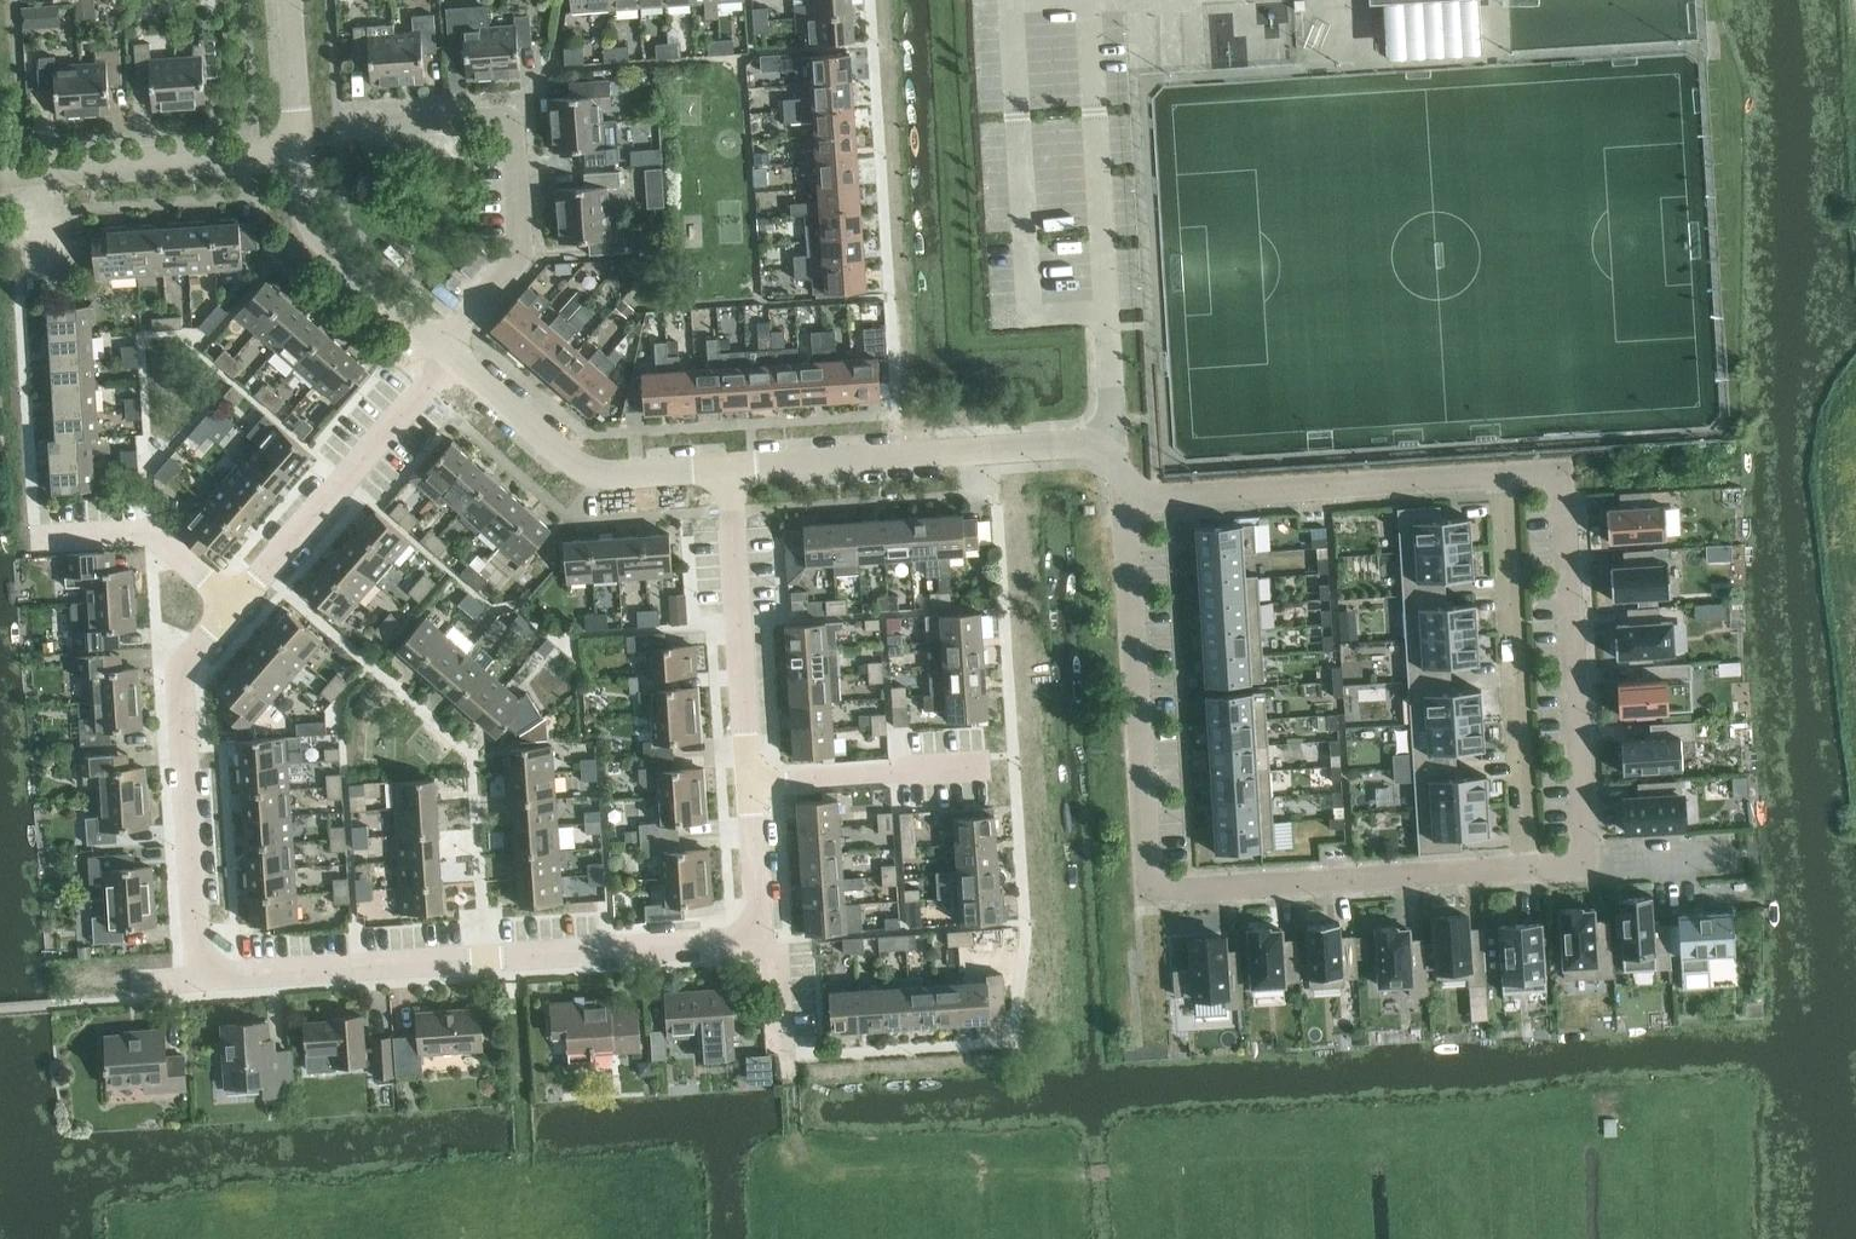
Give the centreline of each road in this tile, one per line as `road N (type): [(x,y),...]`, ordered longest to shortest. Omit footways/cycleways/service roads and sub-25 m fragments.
road 1 (residential): [(758,940),(198,980),(177,673),(236,604)]
road 2 (residential): [(1120,504),(1150,889),(1585,860)]
road 3 (residential): [(1560,475),(1120,504)]
road 4 (residential): [(1560,475),(1585,860)]
road 5 (residential): [(1116,447),(732,473)]
road 6 (residential): [(236,604),(451,351)]
road 7 (residential): [(732,473),(603,480),(583,473),(451,351)]
road 8 (residential): [(749,785),(732,473)]
road 9 (residential): [(451,351),(312,232),(300,155)]
road 10 (residential): [(41,175),(300,155)]
road 11 (track): [(525,1192),(511,960)]
road 12 (residential): [(758,940),(749,785)]
road 13 (residential): [(300,155),(292,0)]
road 14 (residential): [(1585,860),(1733,853)]
road 15 (residential): [(749,785),(893,775)]

